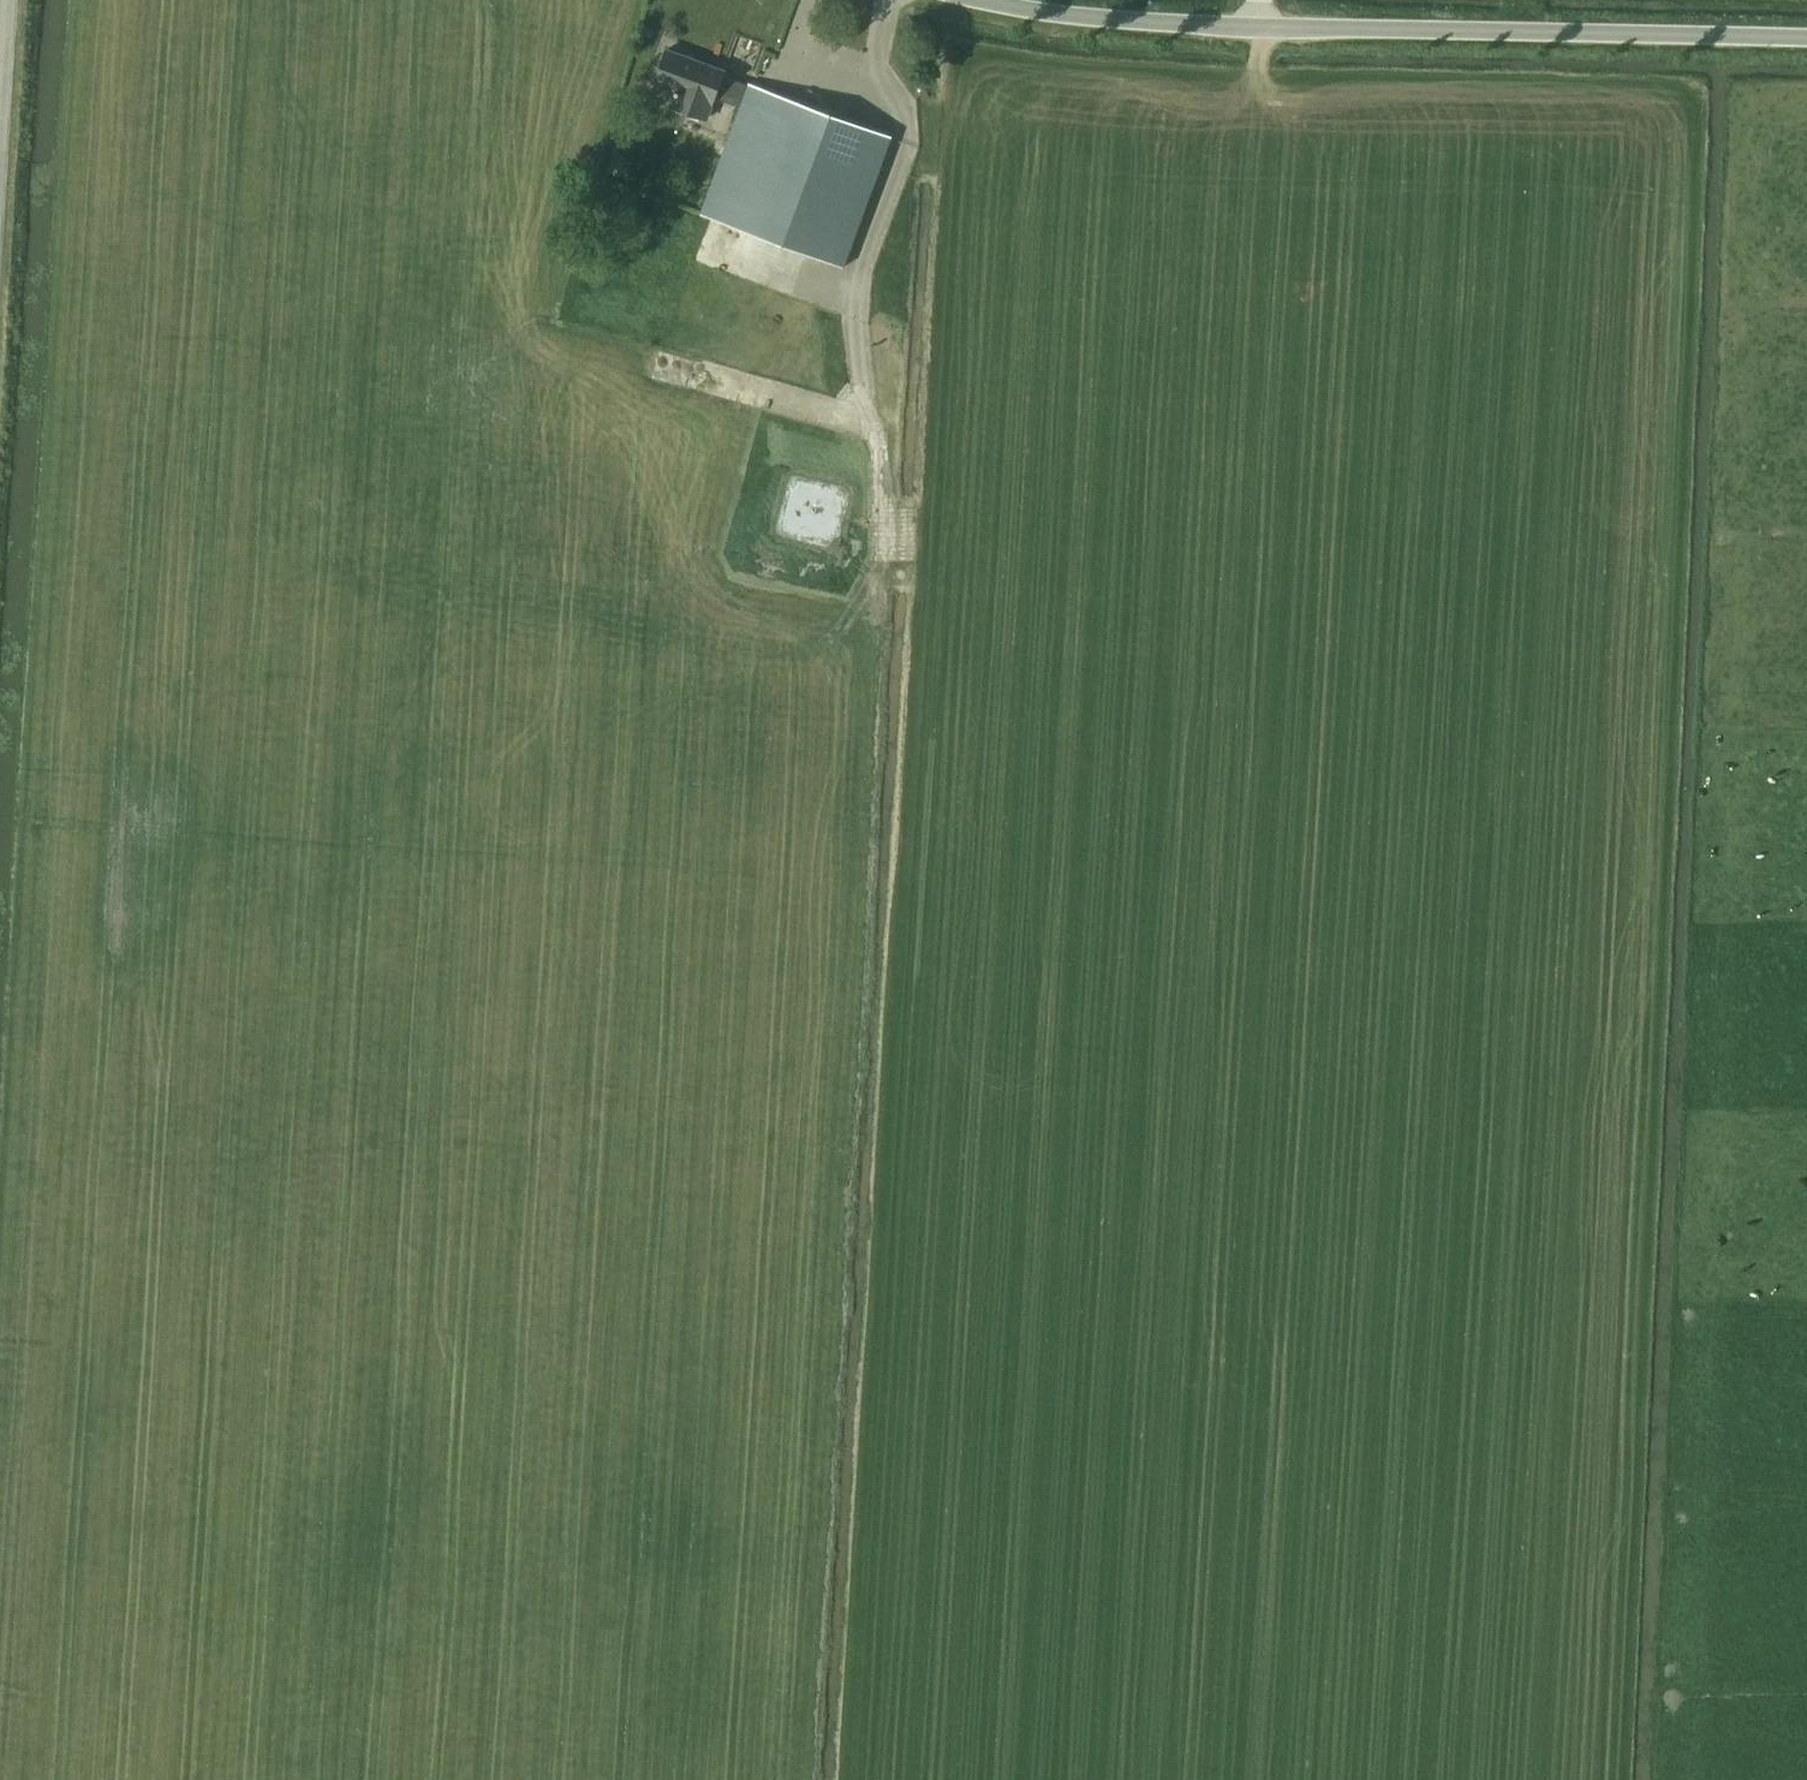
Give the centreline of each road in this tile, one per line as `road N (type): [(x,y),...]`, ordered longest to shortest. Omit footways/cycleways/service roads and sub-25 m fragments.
road 1 (unclassified): [(1806,41),(1208,29),(976,0)]
road 2 (unclassified): [(0,183),(11,0)]

